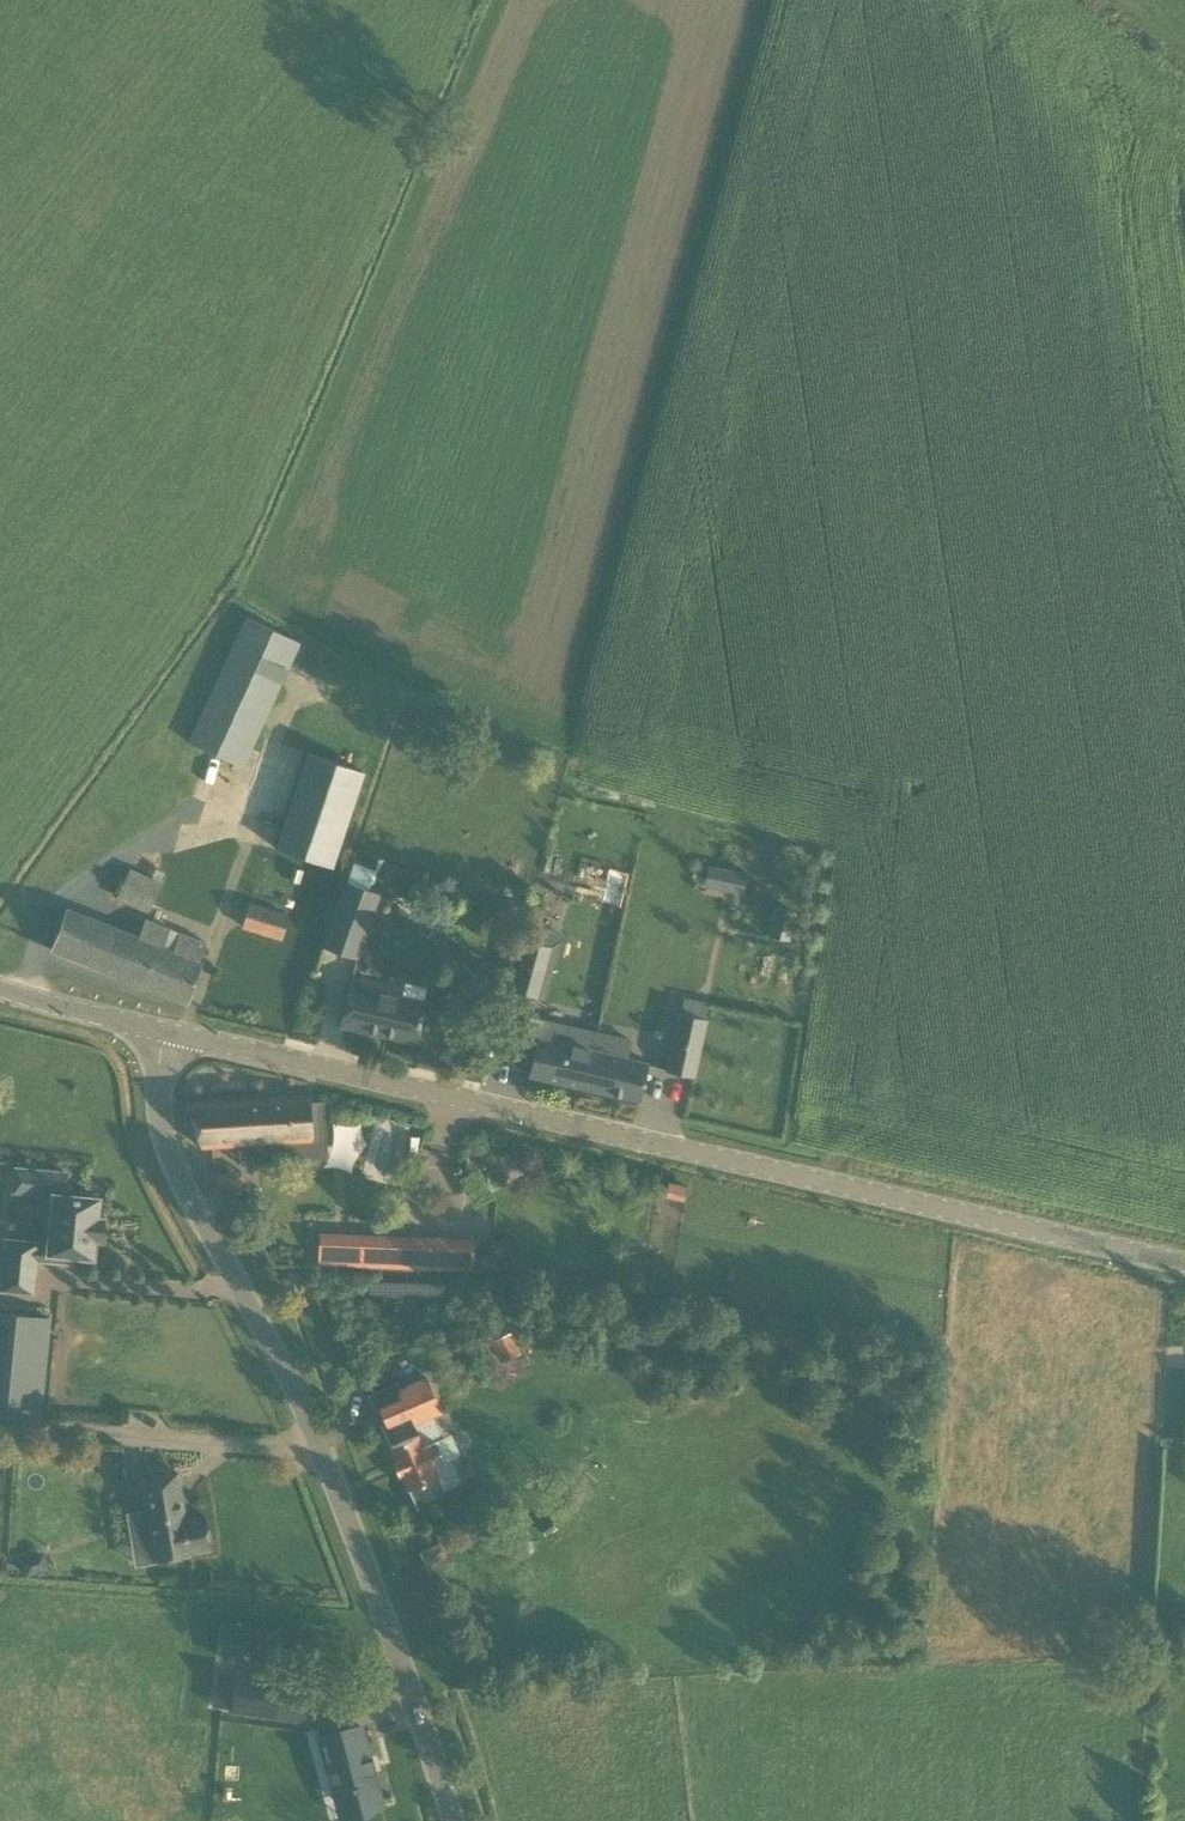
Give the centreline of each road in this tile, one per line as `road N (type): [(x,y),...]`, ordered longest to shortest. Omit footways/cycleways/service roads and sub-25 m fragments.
road 1 (unclassified): [(1184,1271),(169,1039)]
road 2 (unclassified): [(453,1820),(308,1416),(166,1151),(169,1039)]
road 3 (unclassified): [(169,1039),(0,990)]

